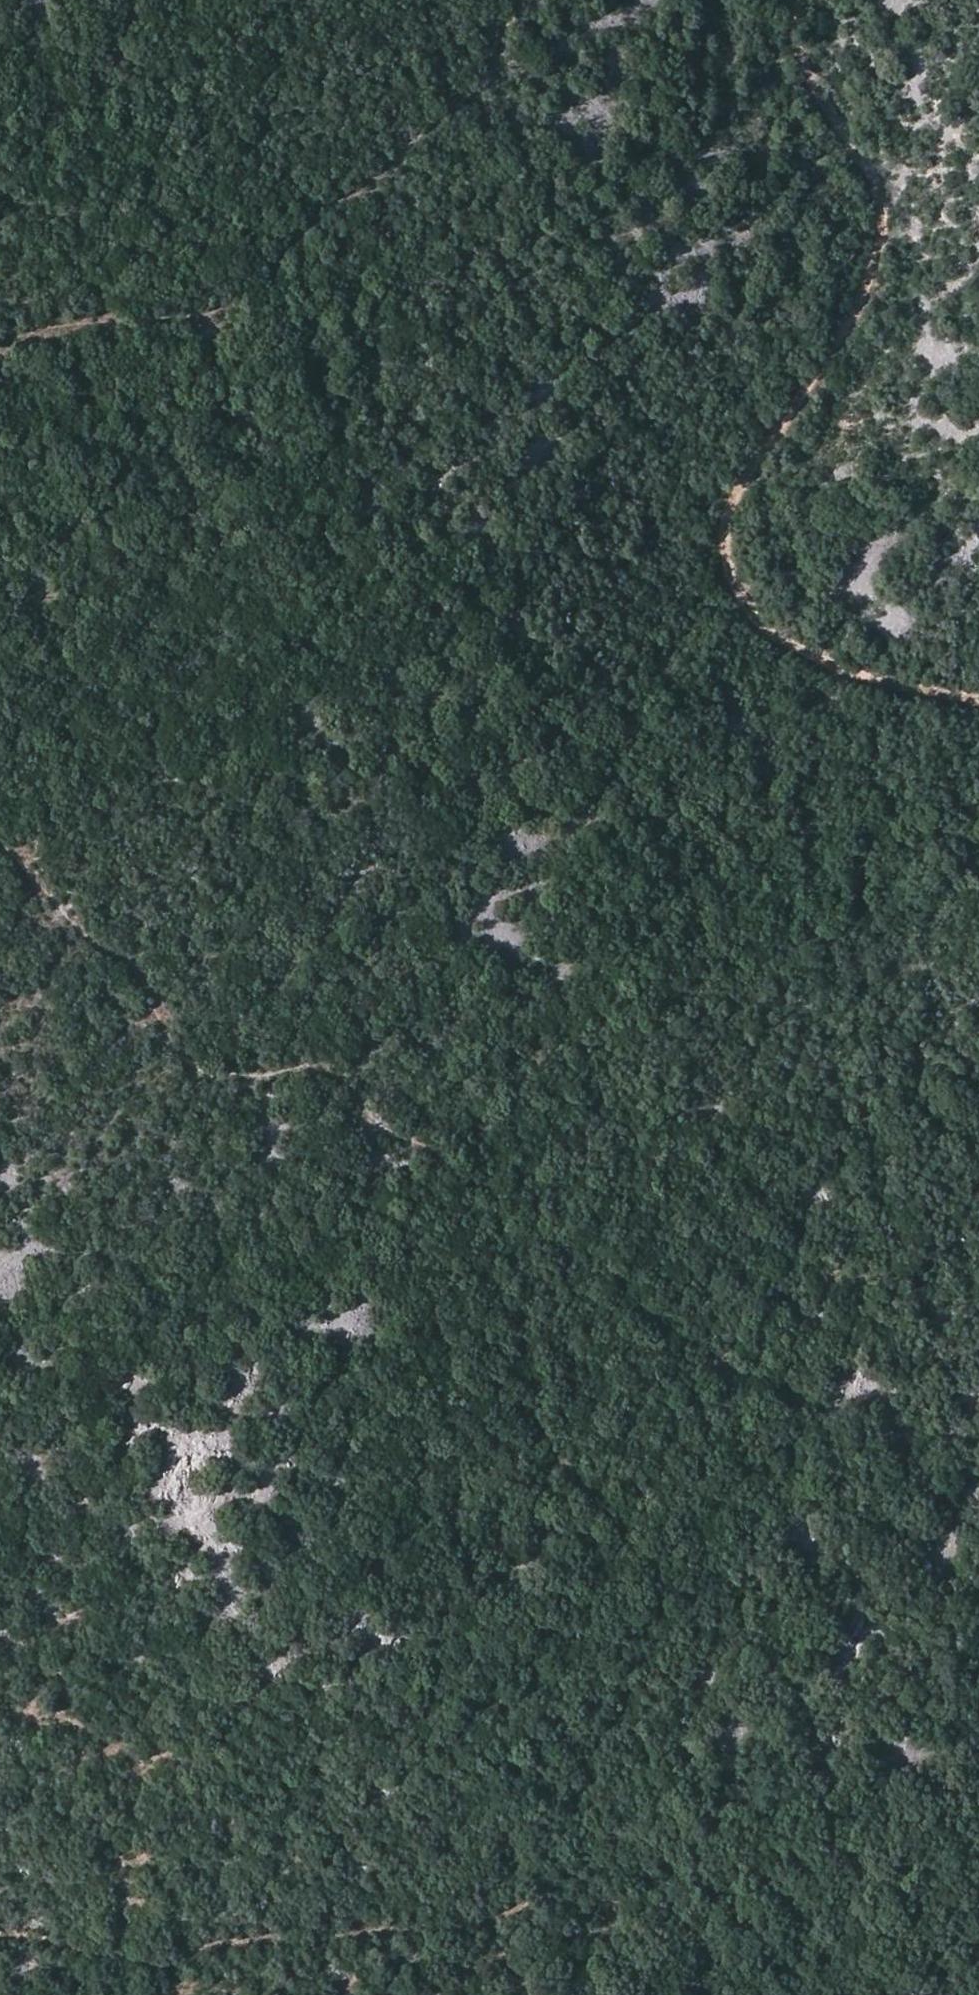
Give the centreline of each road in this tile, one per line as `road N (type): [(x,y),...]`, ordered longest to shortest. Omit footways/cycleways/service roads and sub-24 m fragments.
road 1 (track): [(799,0),(822,100),(880,191),(842,307),(726,515),(720,570),(757,627),(824,662),(978,702)]

